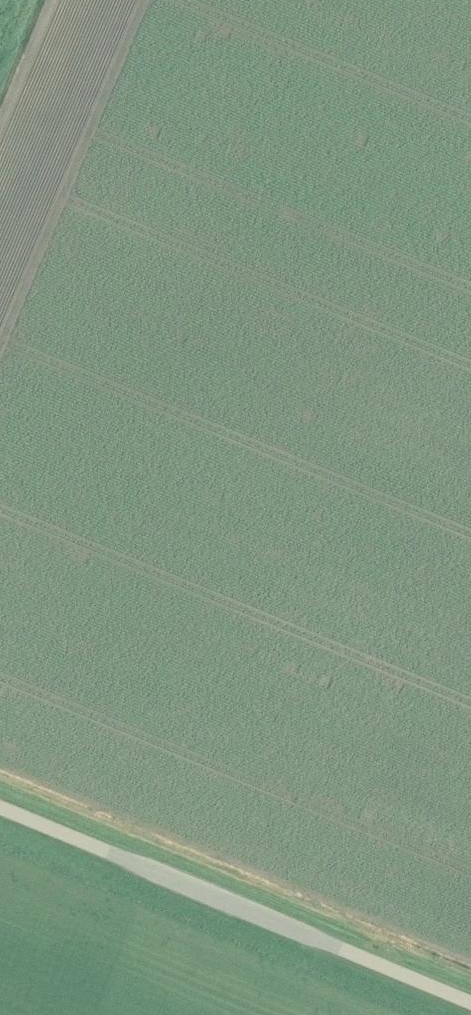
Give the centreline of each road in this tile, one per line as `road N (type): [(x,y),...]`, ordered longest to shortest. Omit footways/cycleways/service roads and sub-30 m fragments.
road 1 (unclassified): [(470,1001),(0,807)]

